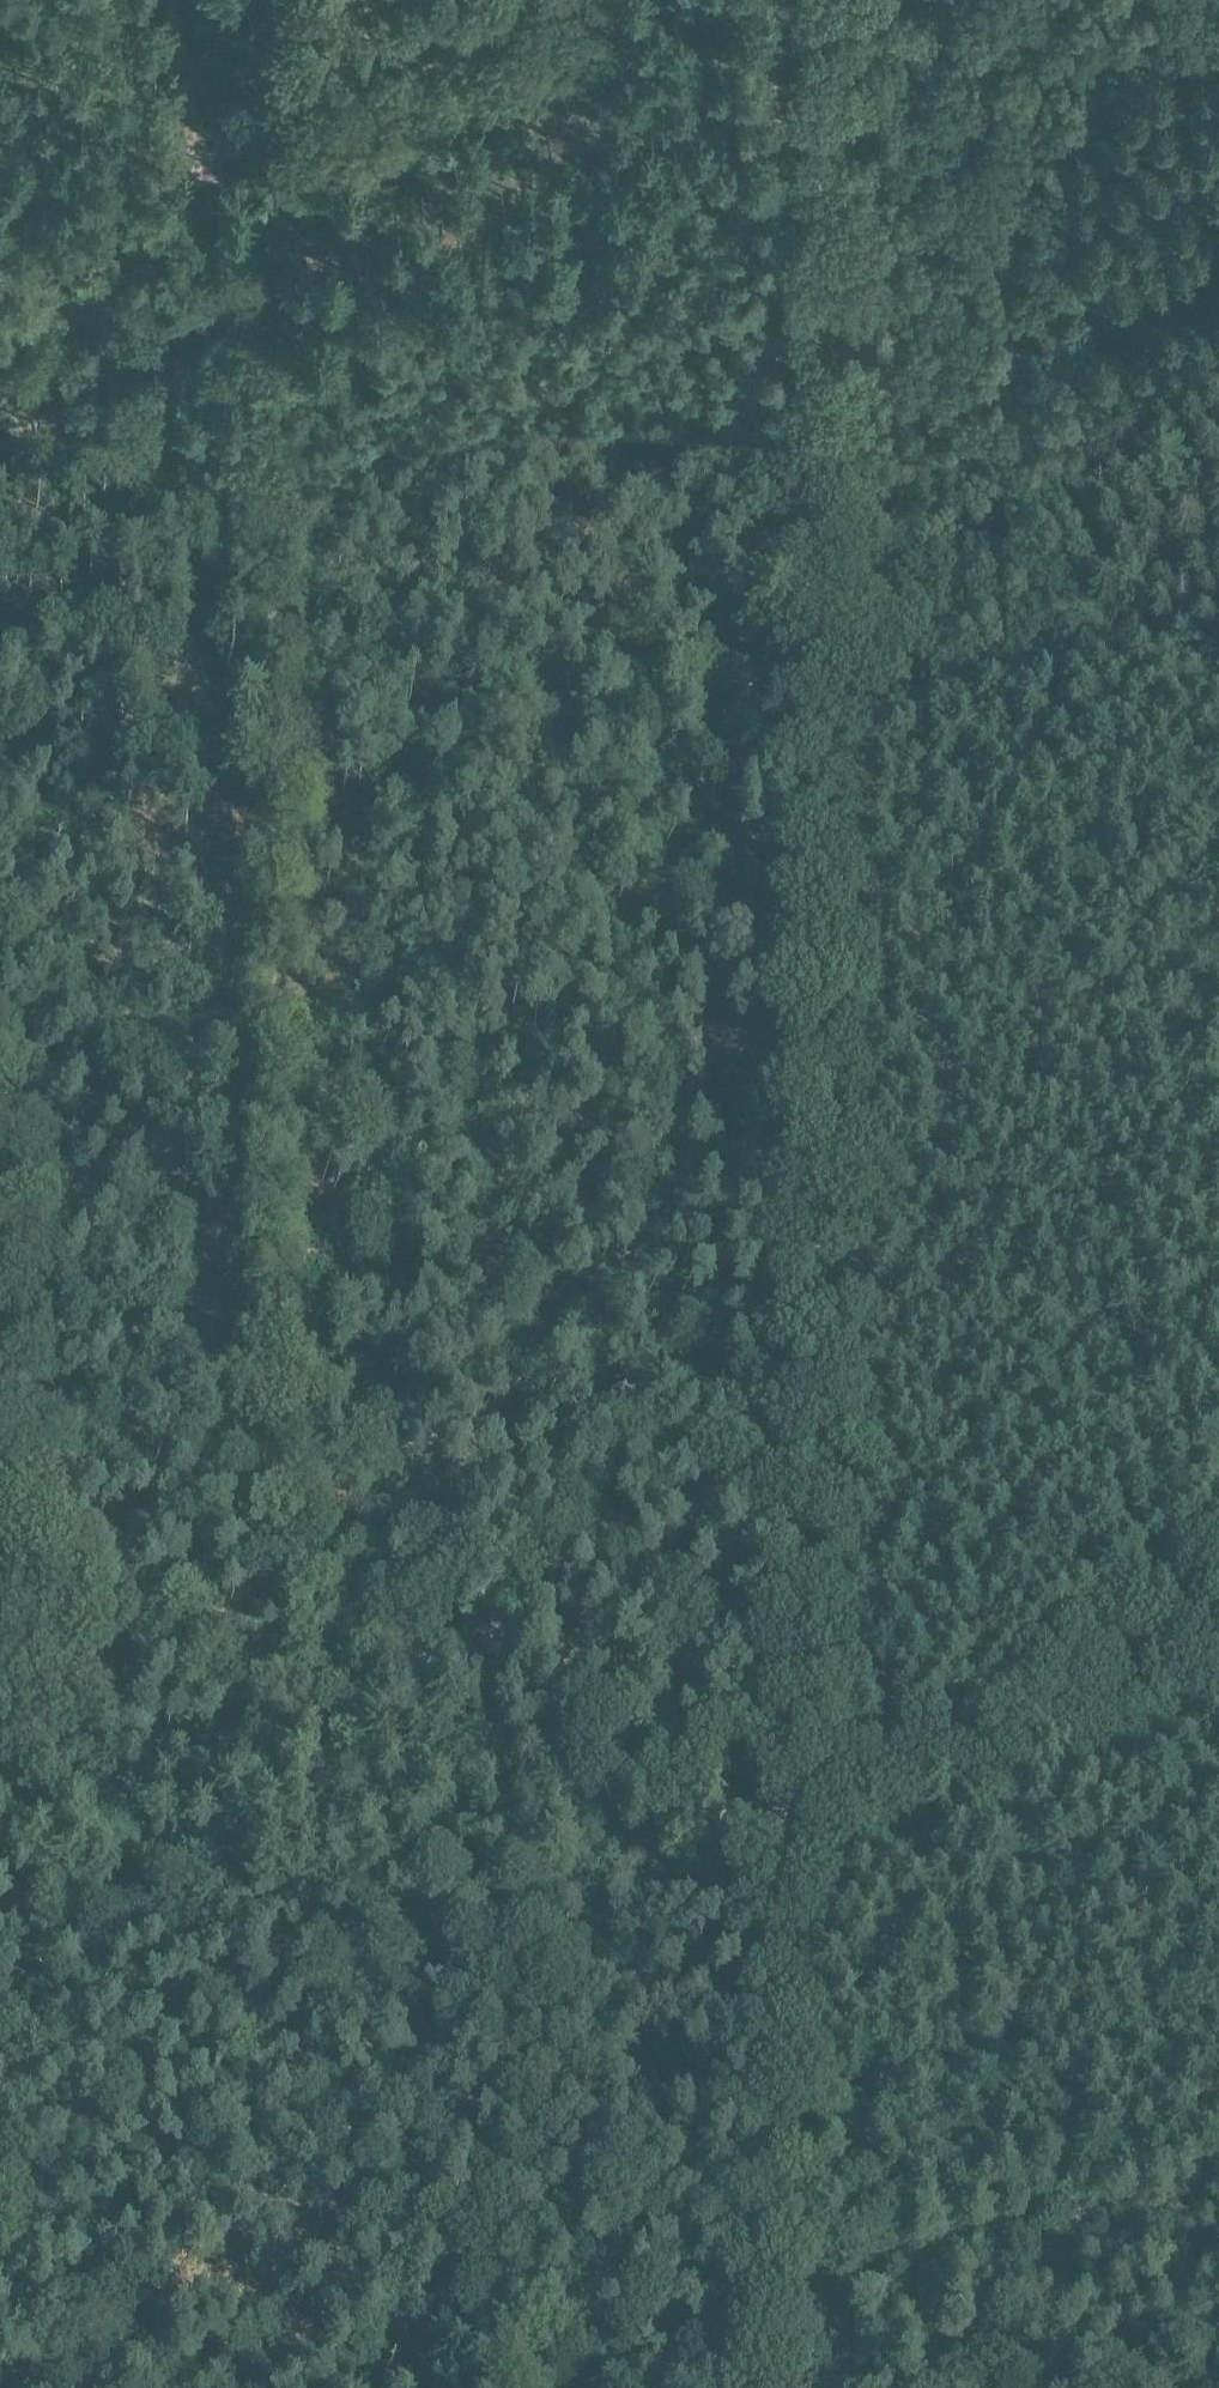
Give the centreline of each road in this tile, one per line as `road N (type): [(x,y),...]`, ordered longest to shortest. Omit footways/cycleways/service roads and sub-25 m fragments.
road 1 (track): [(817,0),(820,1095),(815,1387),(786,1830)]
road 2 (track): [(310,1750),(322,1667),(328,1453),(268,1349),(264,373),(179,0)]
road 3 (track): [(0,1746),(78,1759),(460,1743),(565,1788),(786,1830)]
road 4 (track): [(560,2154),(1218,2043)]
road 5 (track): [(556,2387),(565,1788),(577,1779)]
road 6 (track): [(475,0),(411,66),(352,161),(318,165),(209,150),(0,240)]
road 7 (track): [(786,1830),(746,2387)]
road 8 (track): [(786,1830),(933,1808),(1035,1771),(1218,1657)]

